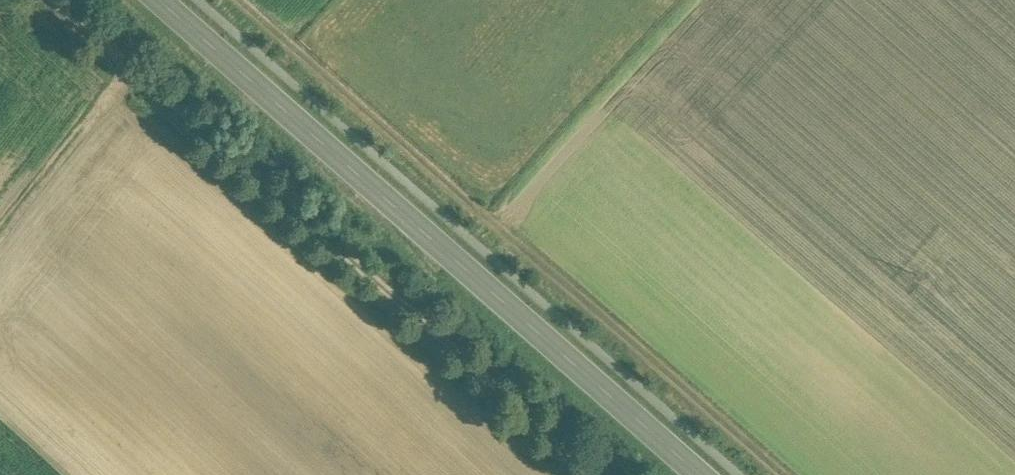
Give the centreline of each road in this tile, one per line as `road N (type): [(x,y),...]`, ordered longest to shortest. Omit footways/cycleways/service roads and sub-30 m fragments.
road 1 (track): [(240,0),(786,474)]
road 2 (secondary): [(705,474),(163,0)]
road 3 (track): [(57,0),(597,474)]

